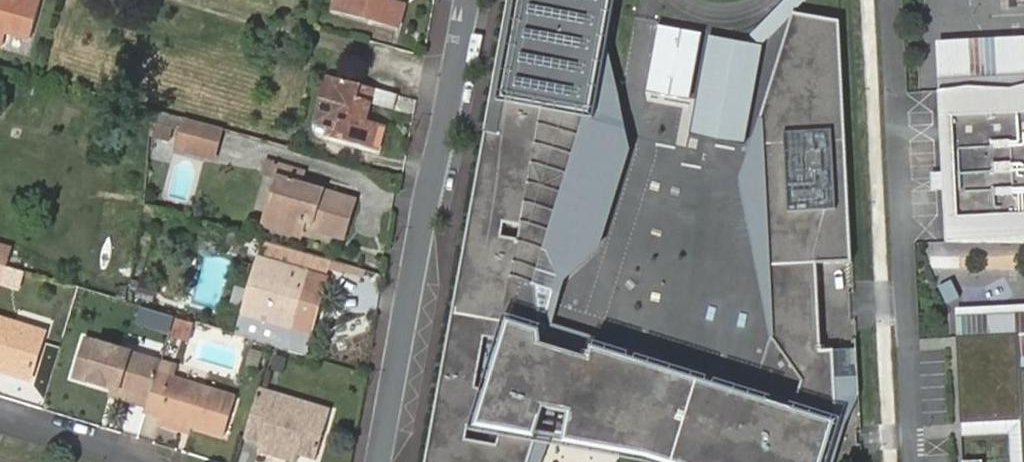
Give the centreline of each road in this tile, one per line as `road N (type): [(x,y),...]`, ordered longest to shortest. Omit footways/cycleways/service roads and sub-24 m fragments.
road 1 (residential): [(381,461),(468,0)]
road 2 (residential): [(0,422),(131,461)]

